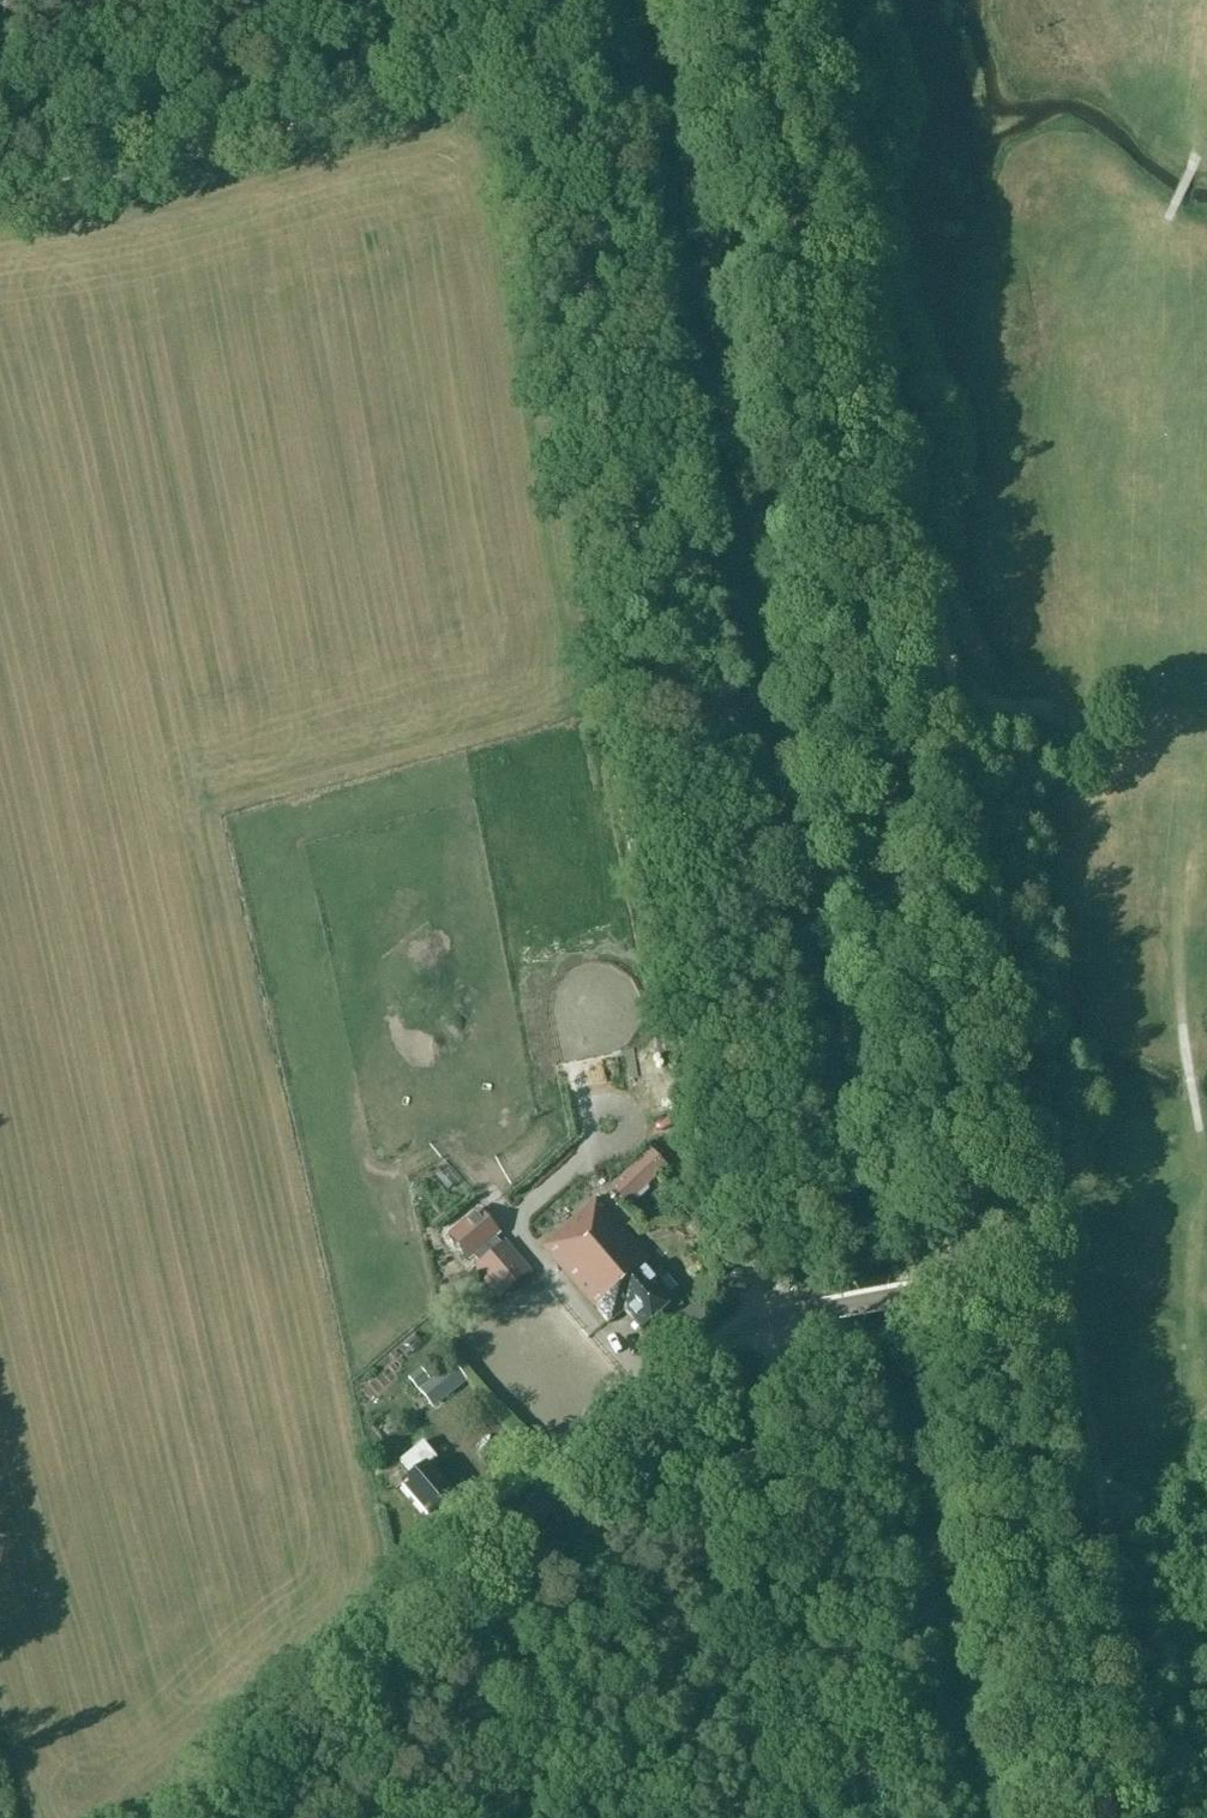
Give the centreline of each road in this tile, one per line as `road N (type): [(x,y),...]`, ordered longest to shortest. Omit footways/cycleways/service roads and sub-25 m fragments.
road 1 (tertiary): [(973,1284),(741,0)]
road 2 (track): [(542,59),(558,109),(738,1102)]
road 3 (unclassified): [(181,1817),(718,1342),(775,1319)]
road 4 (track): [(542,59),(0,194)]
road 5 (tertiary): [(1073,1817),(973,1284)]
road 6 (unclassified): [(868,1817),(775,1319)]
road 7 (unclassified): [(738,1102),(775,1319)]
road 8 (unclassified): [(775,1319),(973,1284)]

